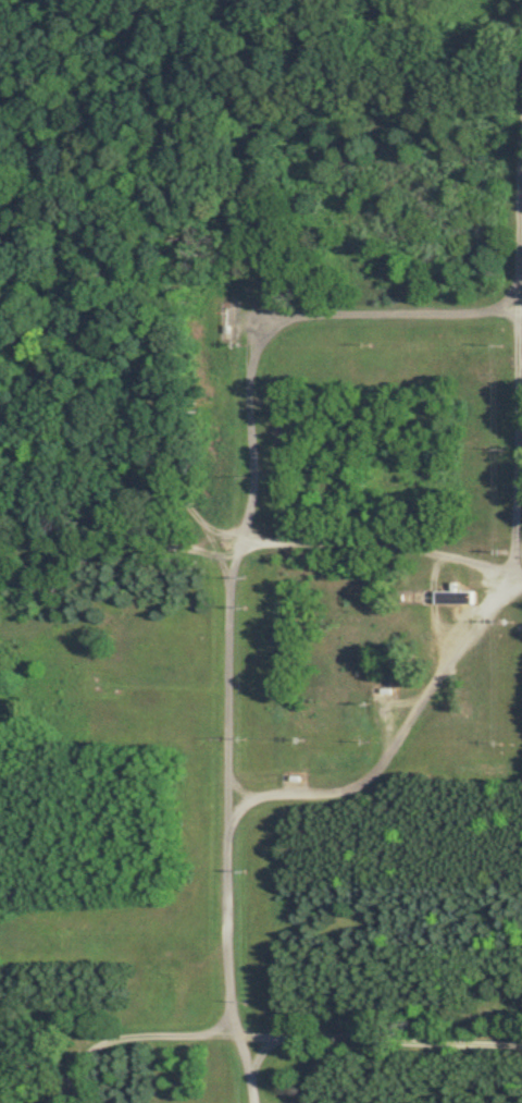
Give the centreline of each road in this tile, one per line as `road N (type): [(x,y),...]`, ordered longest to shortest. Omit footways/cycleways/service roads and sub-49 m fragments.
road 1 (track): [(521,590),(505,596),(431,684),(381,770),(347,796),(252,802),(226,833),(231,1015),(252,1102)]
road 2 (track): [(226,833),(232,575),(253,544),(390,546),(521,576)]
road 3 (track): [(521,282),(494,312),(300,318),(262,339),(247,387),(238,567)]
road 4 (track): [(510,573),(521,193)]
road 5 (track): [(210,1037),(521,1047)]
road 6 (track): [(231,1015),(210,1037),(124,1040),(86,1056),(61,1102)]

